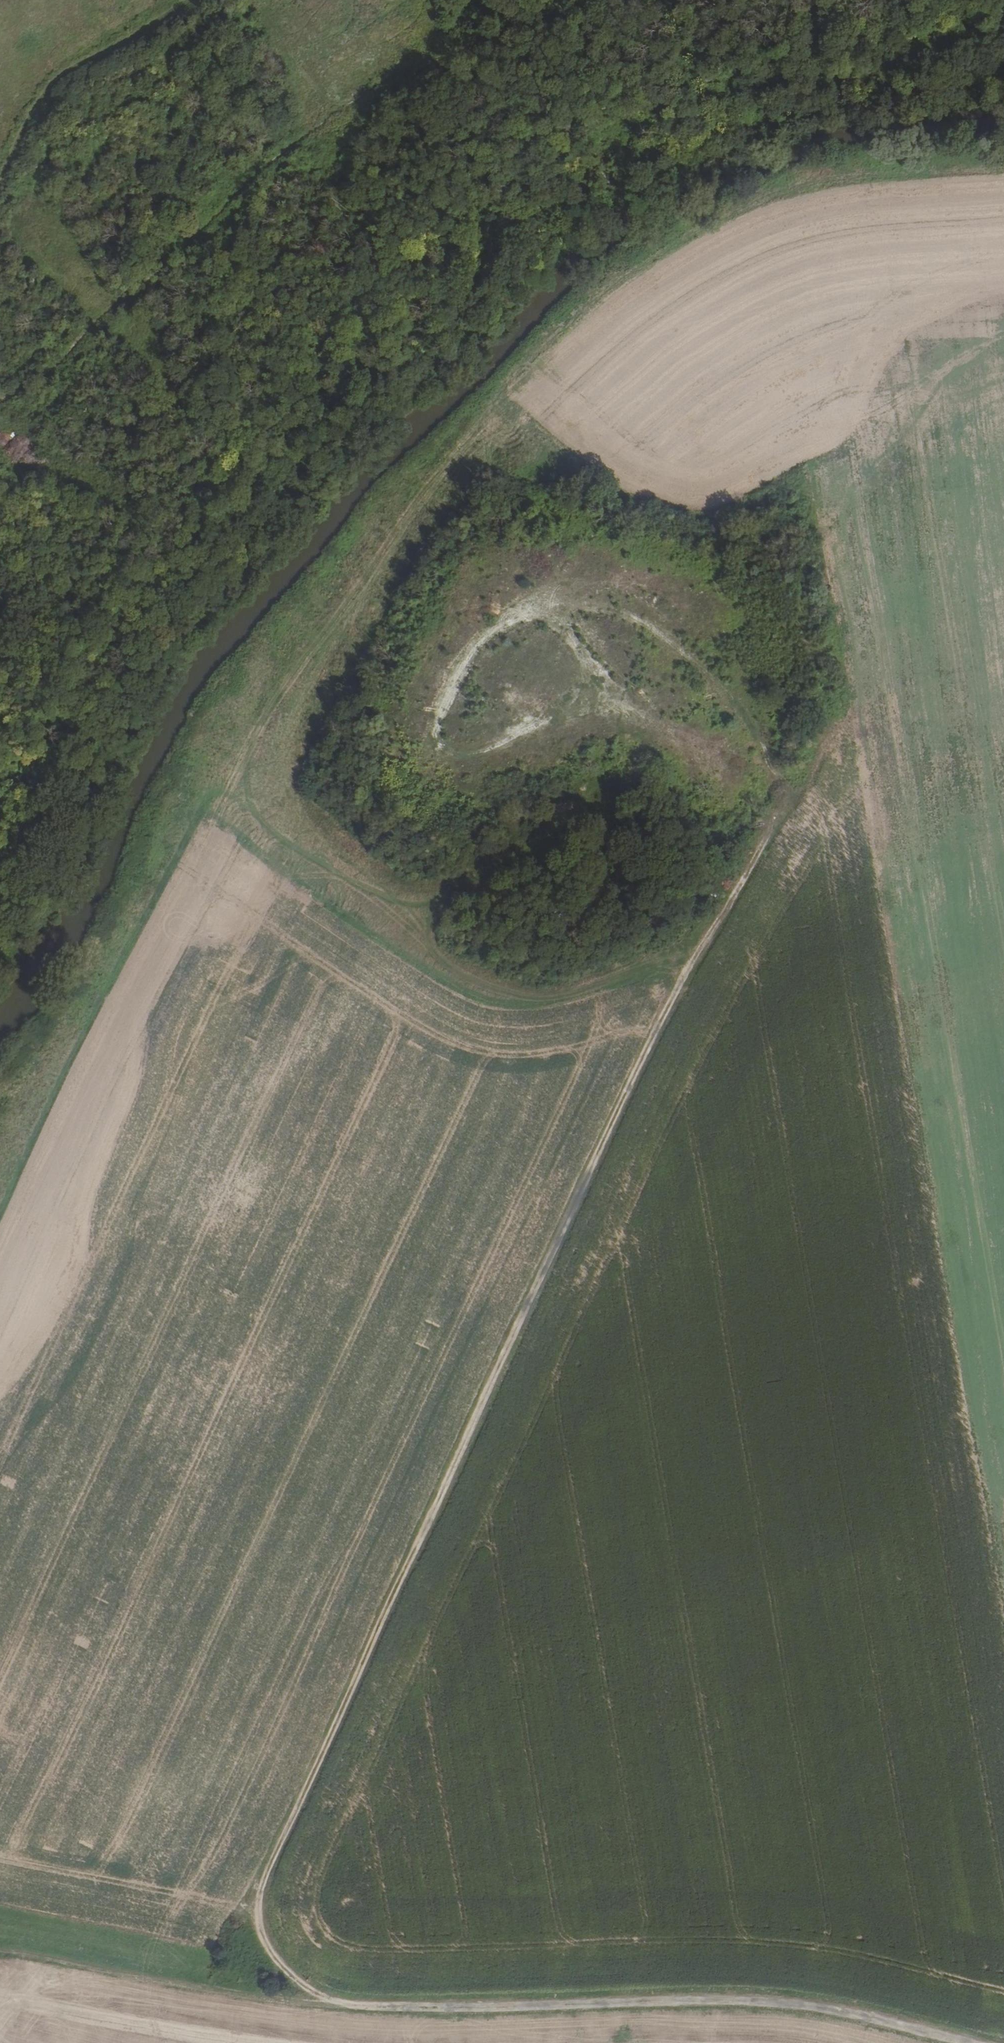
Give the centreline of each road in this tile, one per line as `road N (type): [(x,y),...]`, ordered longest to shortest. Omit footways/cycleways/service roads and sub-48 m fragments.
road 1 (track): [(957,2042),(897,2023),(726,1997),(344,2004),(290,1975),(260,1929),(268,1874),(619,1109),(713,922),(772,826),(772,800),(756,767)]
road 2 (track): [(0,400),(47,370),(317,125),(485,41),(630,0)]
road 3 (track): [(344,2004),(0,1957)]
road 4 (track): [(0,190),(60,82),(214,0)]

